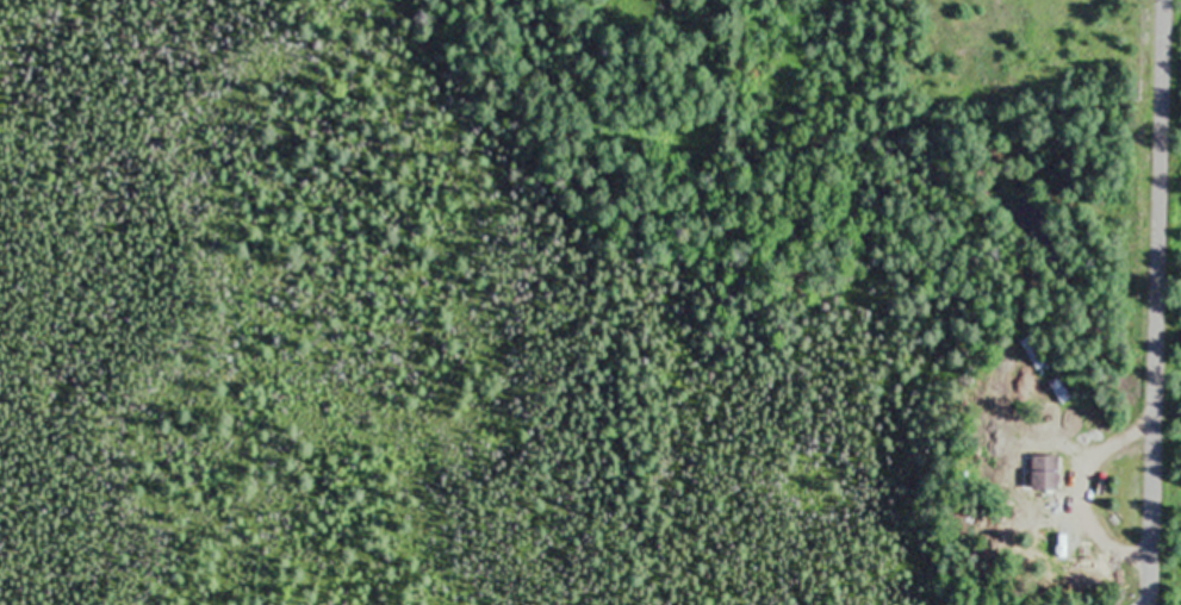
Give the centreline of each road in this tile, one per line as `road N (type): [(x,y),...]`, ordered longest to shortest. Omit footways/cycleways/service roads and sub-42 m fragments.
road 1 (residential): [(1156,604),(1170,0)]

